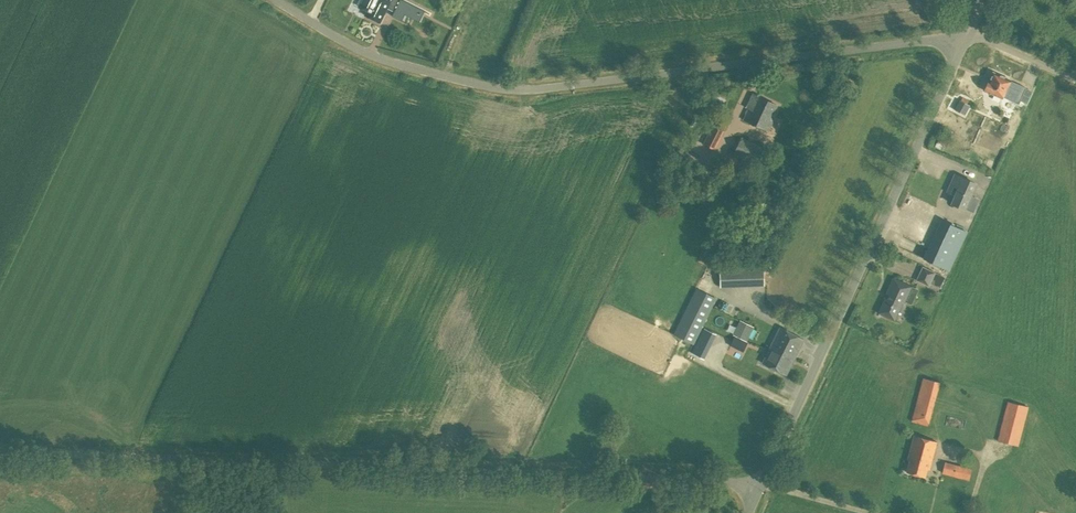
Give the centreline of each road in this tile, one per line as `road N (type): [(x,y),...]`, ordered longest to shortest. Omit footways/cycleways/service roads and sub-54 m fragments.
road 1 (unclassified): [(761,483),(0,453)]
road 2 (unclassified): [(970,32),(511,90),(367,54),(277,0)]
road 3 (tertiary): [(761,483),(970,32)]

